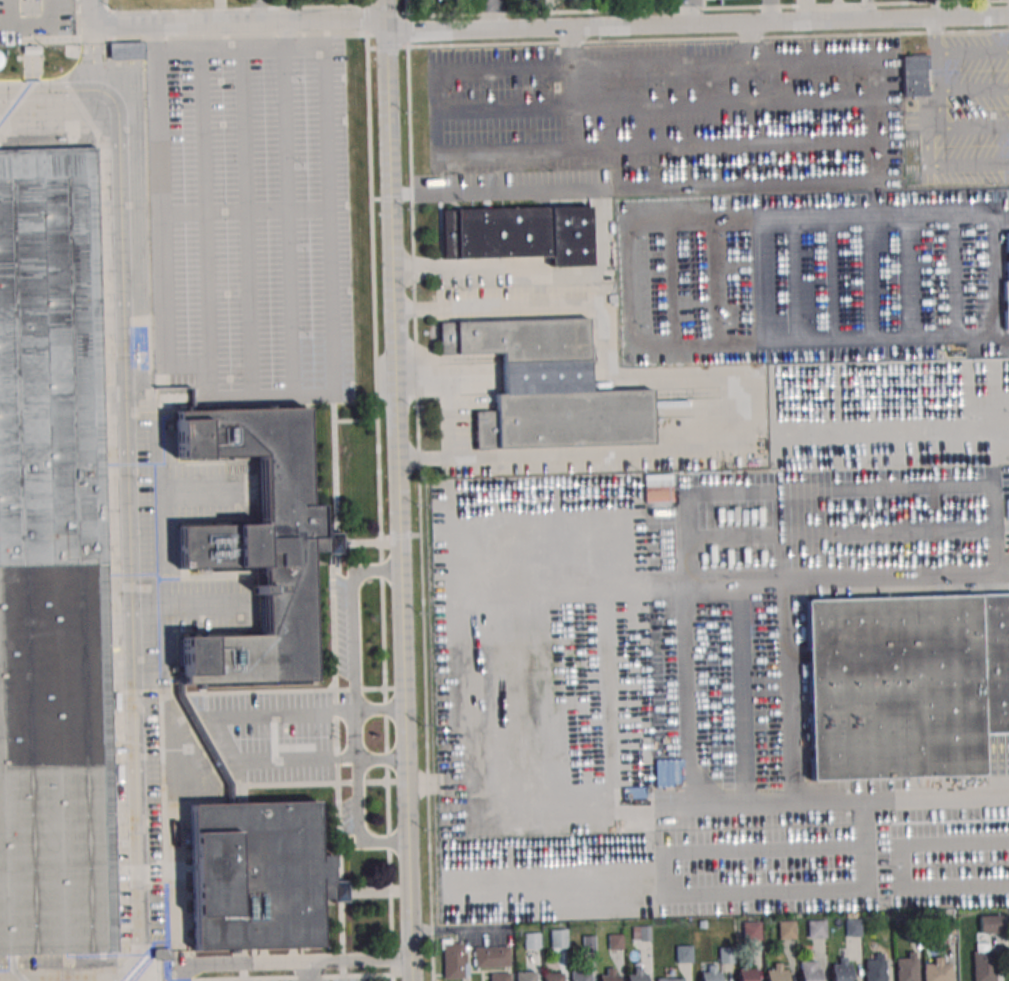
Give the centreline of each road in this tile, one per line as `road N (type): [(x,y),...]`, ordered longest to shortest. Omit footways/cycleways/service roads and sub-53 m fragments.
road 1 (residential): [(413,980),(388,28)]
road 2 (residential): [(388,28),(1008,16)]
road 3 (residential): [(97,23),(388,28)]

